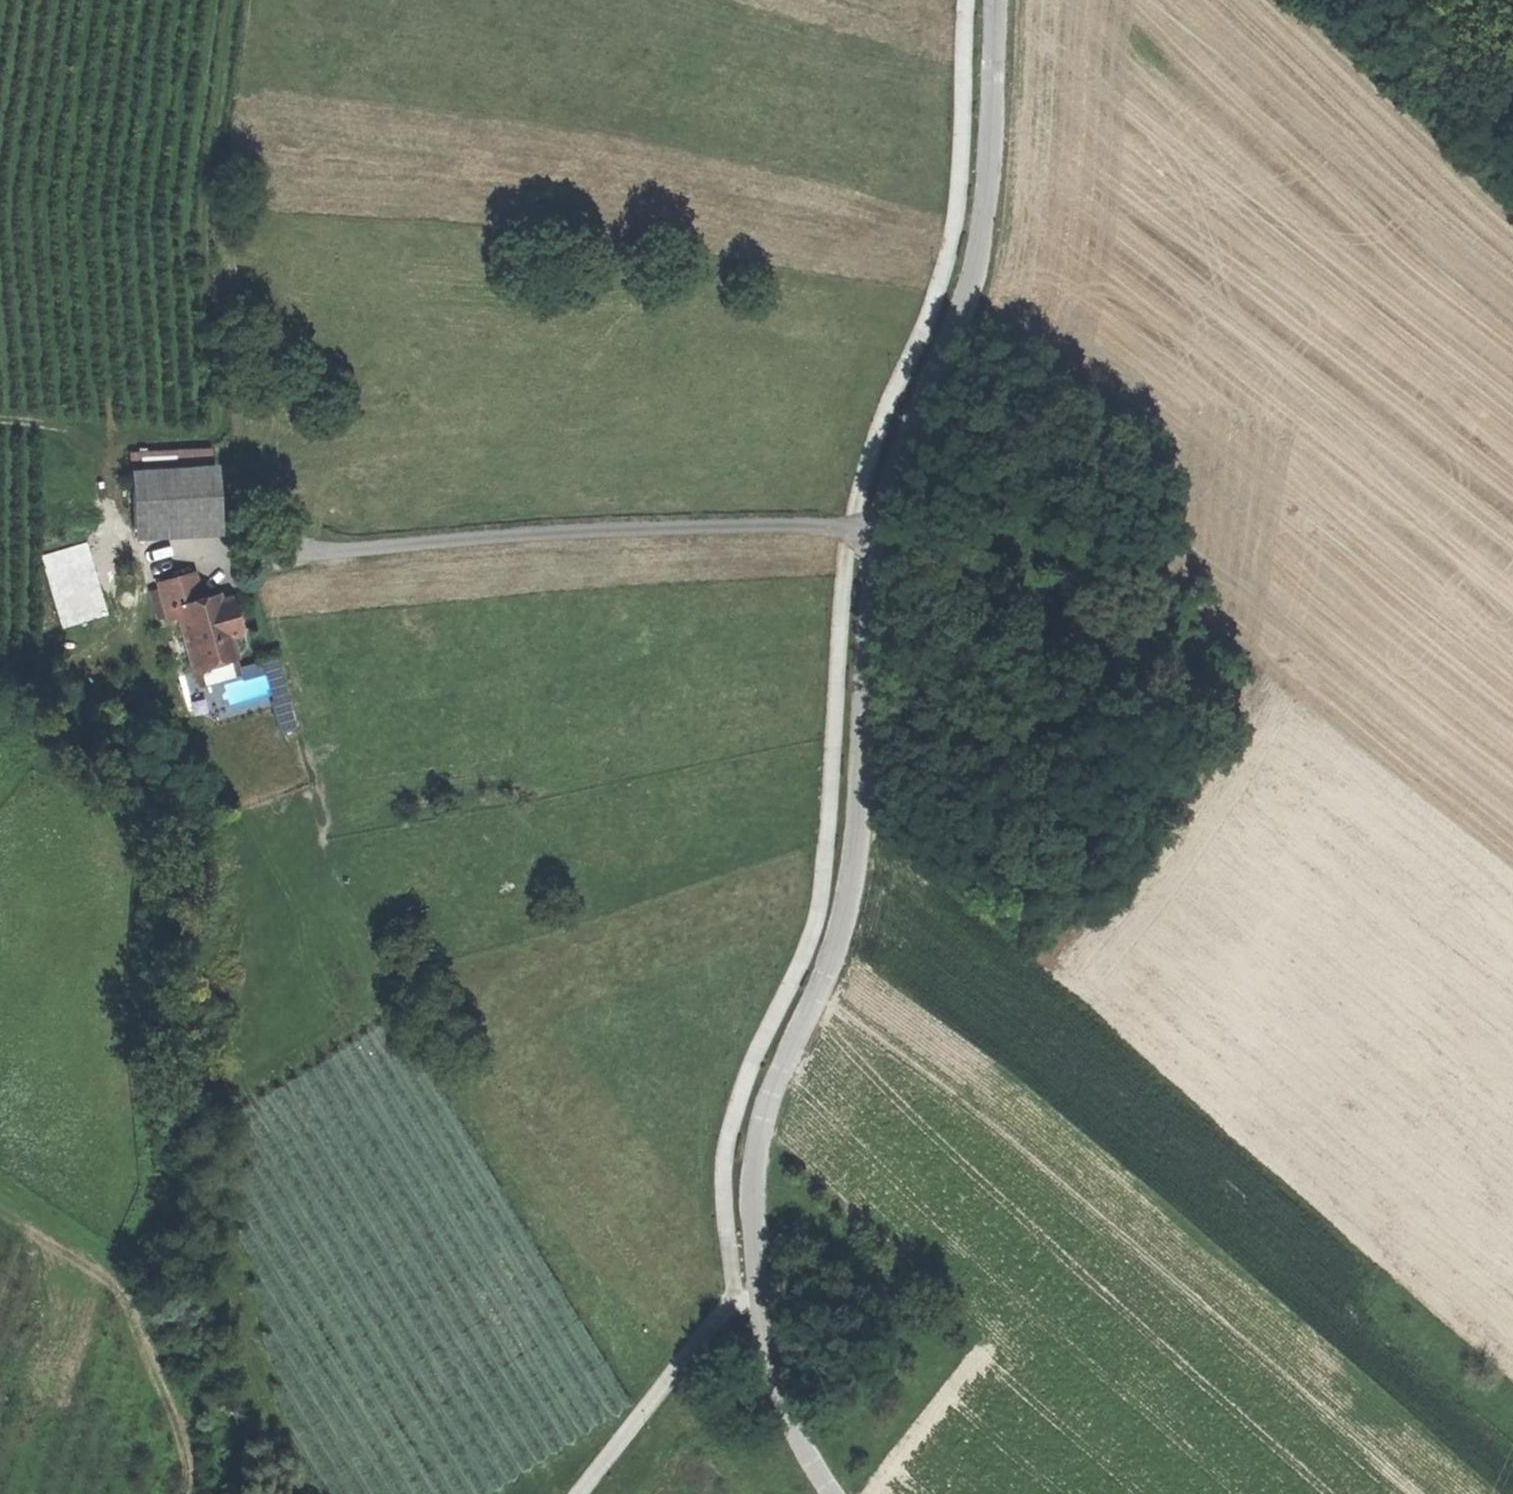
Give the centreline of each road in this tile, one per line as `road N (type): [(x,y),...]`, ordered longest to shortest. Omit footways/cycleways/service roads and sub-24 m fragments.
road 1 (tertiary): [(998,0),(981,245),(880,525),(856,864),(837,951),(770,1098),(752,1205),(771,1372),(801,1448),(832,1493)]
road 2 (track): [(759,1291),(726,1300),(579,1493)]

